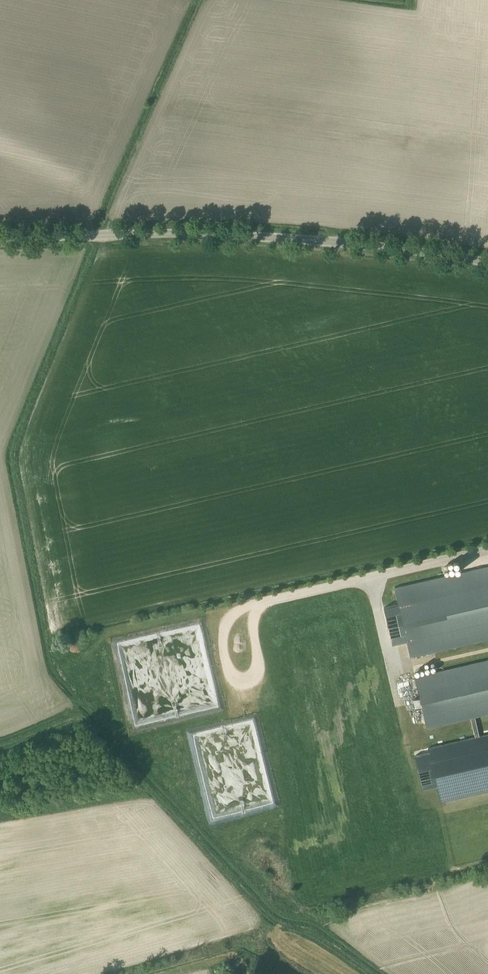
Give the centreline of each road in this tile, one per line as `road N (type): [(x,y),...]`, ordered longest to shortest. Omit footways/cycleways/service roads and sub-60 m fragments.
road 1 (unclassified): [(487,256),(269,229),(0,233)]

